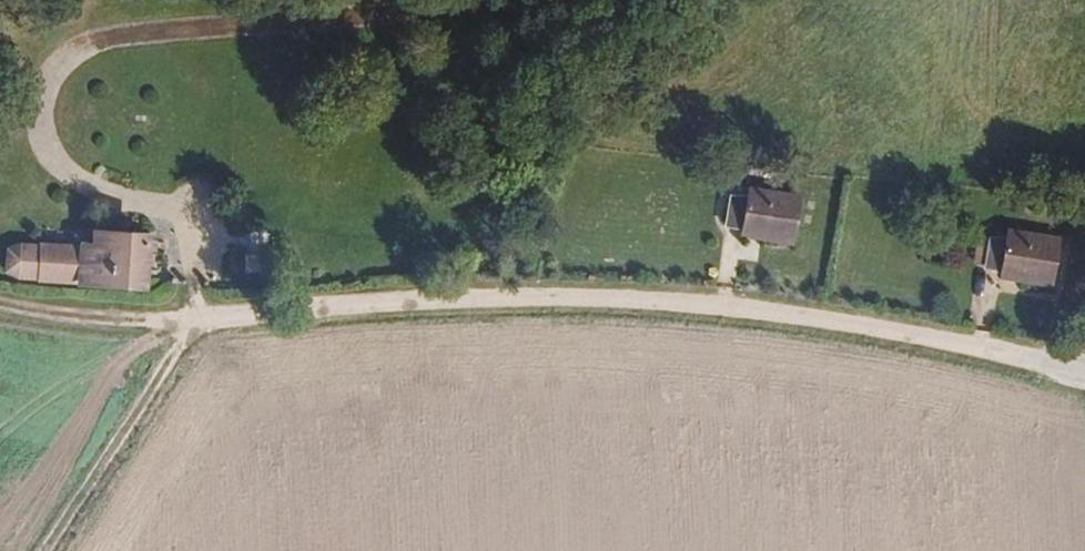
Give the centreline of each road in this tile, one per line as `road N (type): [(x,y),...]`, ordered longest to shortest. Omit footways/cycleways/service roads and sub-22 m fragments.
road 1 (track): [(194,324),(344,307),(576,297),(734,308),(948,339),(1084,372)]
road 2 (track): [(194,324),(188,228),(166,206),(72,174),(47,145),(40,106),(62,60),(93,41),(134,33),(517,0)]
road 3 (track): [(45,550),(194,324)]
road 4 (track): [(0,301),(124,322),(194,324)]

